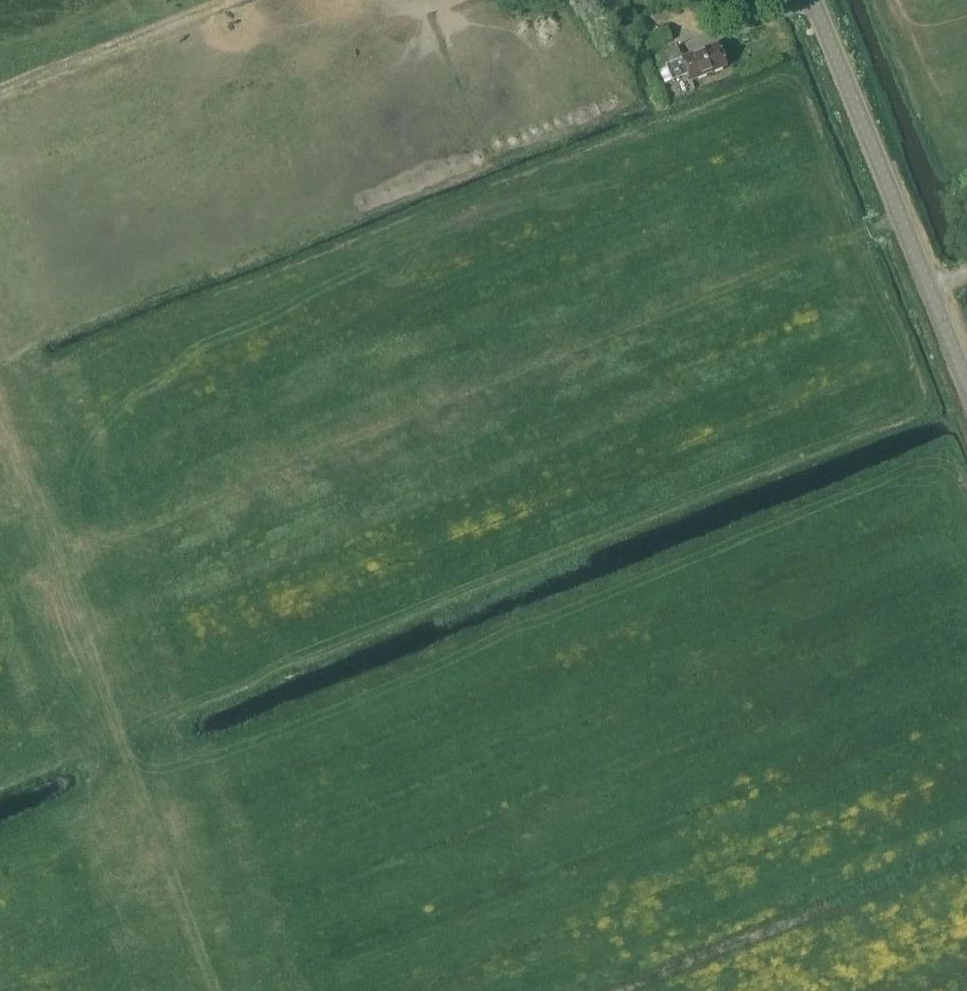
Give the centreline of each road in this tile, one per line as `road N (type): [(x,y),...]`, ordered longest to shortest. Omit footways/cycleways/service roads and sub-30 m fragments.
road 1 (tertiary): [(966,381),(813,0)]

